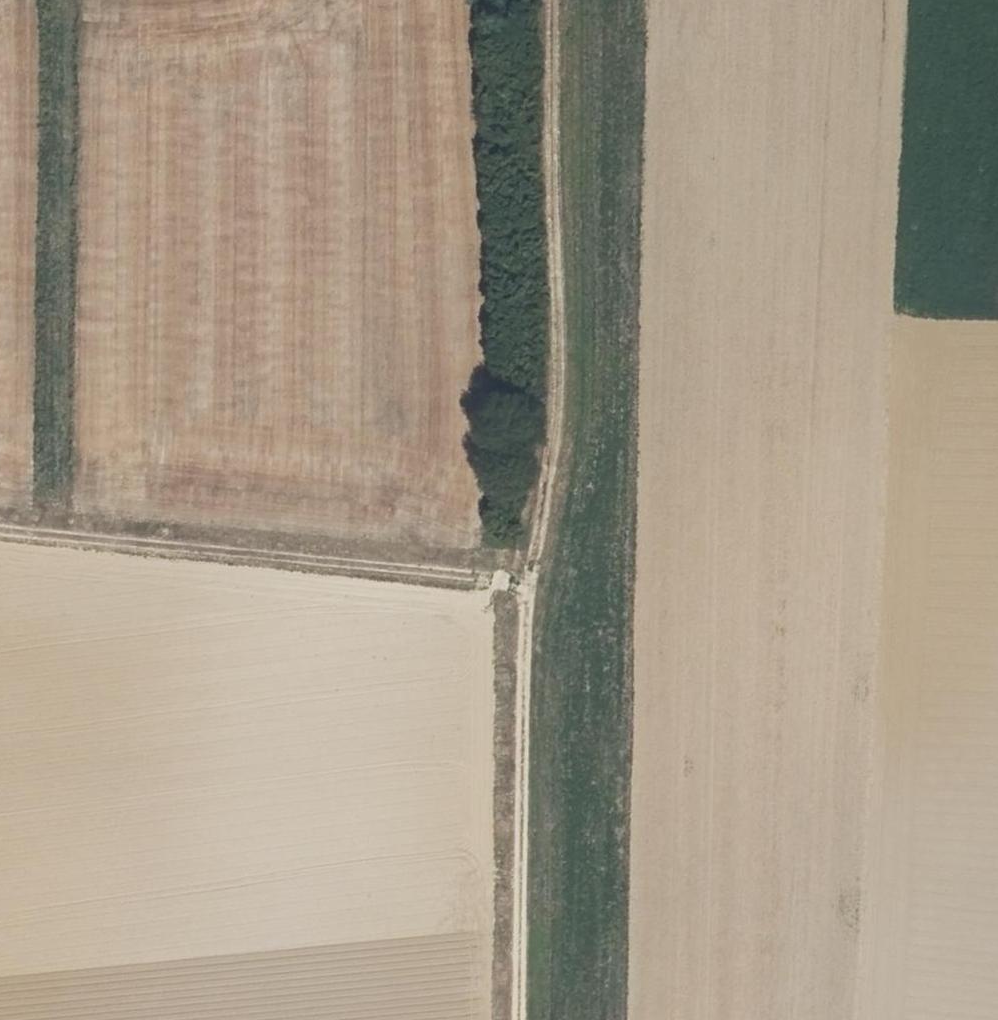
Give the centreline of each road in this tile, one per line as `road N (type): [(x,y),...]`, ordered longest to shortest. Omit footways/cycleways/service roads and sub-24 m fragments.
road 1 (track): [(514,1019),(529,579),(549,416),(543,0)]

